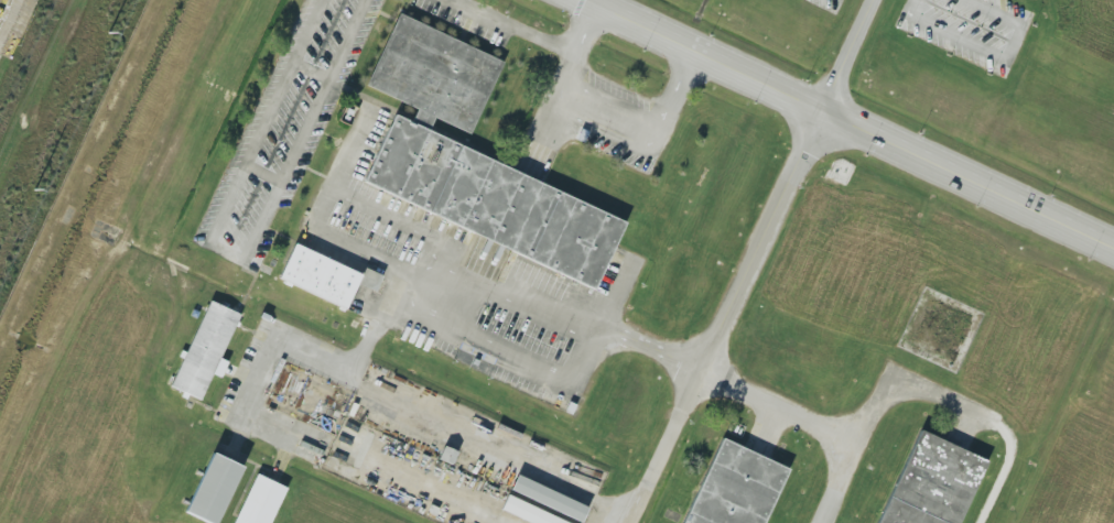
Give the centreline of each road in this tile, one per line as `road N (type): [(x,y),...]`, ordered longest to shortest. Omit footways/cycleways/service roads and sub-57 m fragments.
road 1 (residential): [(587,0),(1113,246)]

